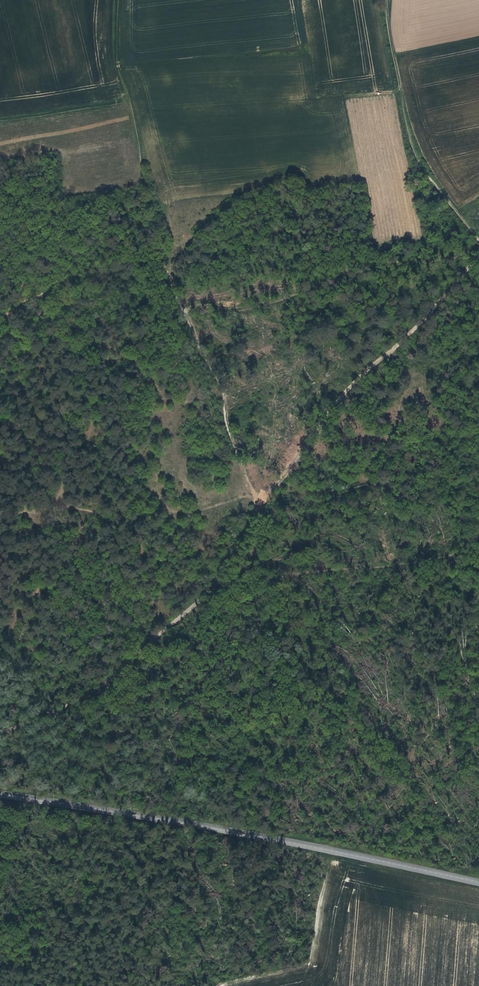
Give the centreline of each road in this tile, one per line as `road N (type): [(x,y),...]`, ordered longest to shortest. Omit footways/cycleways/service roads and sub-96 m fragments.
road 1 (tertiary): [(478,882),(0,794)]
road 2 (track): [(0,733),(112,680),(216,585),(219,566),(260,506)]
road 3 (track): [(478,254),(340,397),(260,506)]
road 4 (track): [(386,0),(413,149),(478,241)]
road 5 (track): [(130,101),(0,119)]

